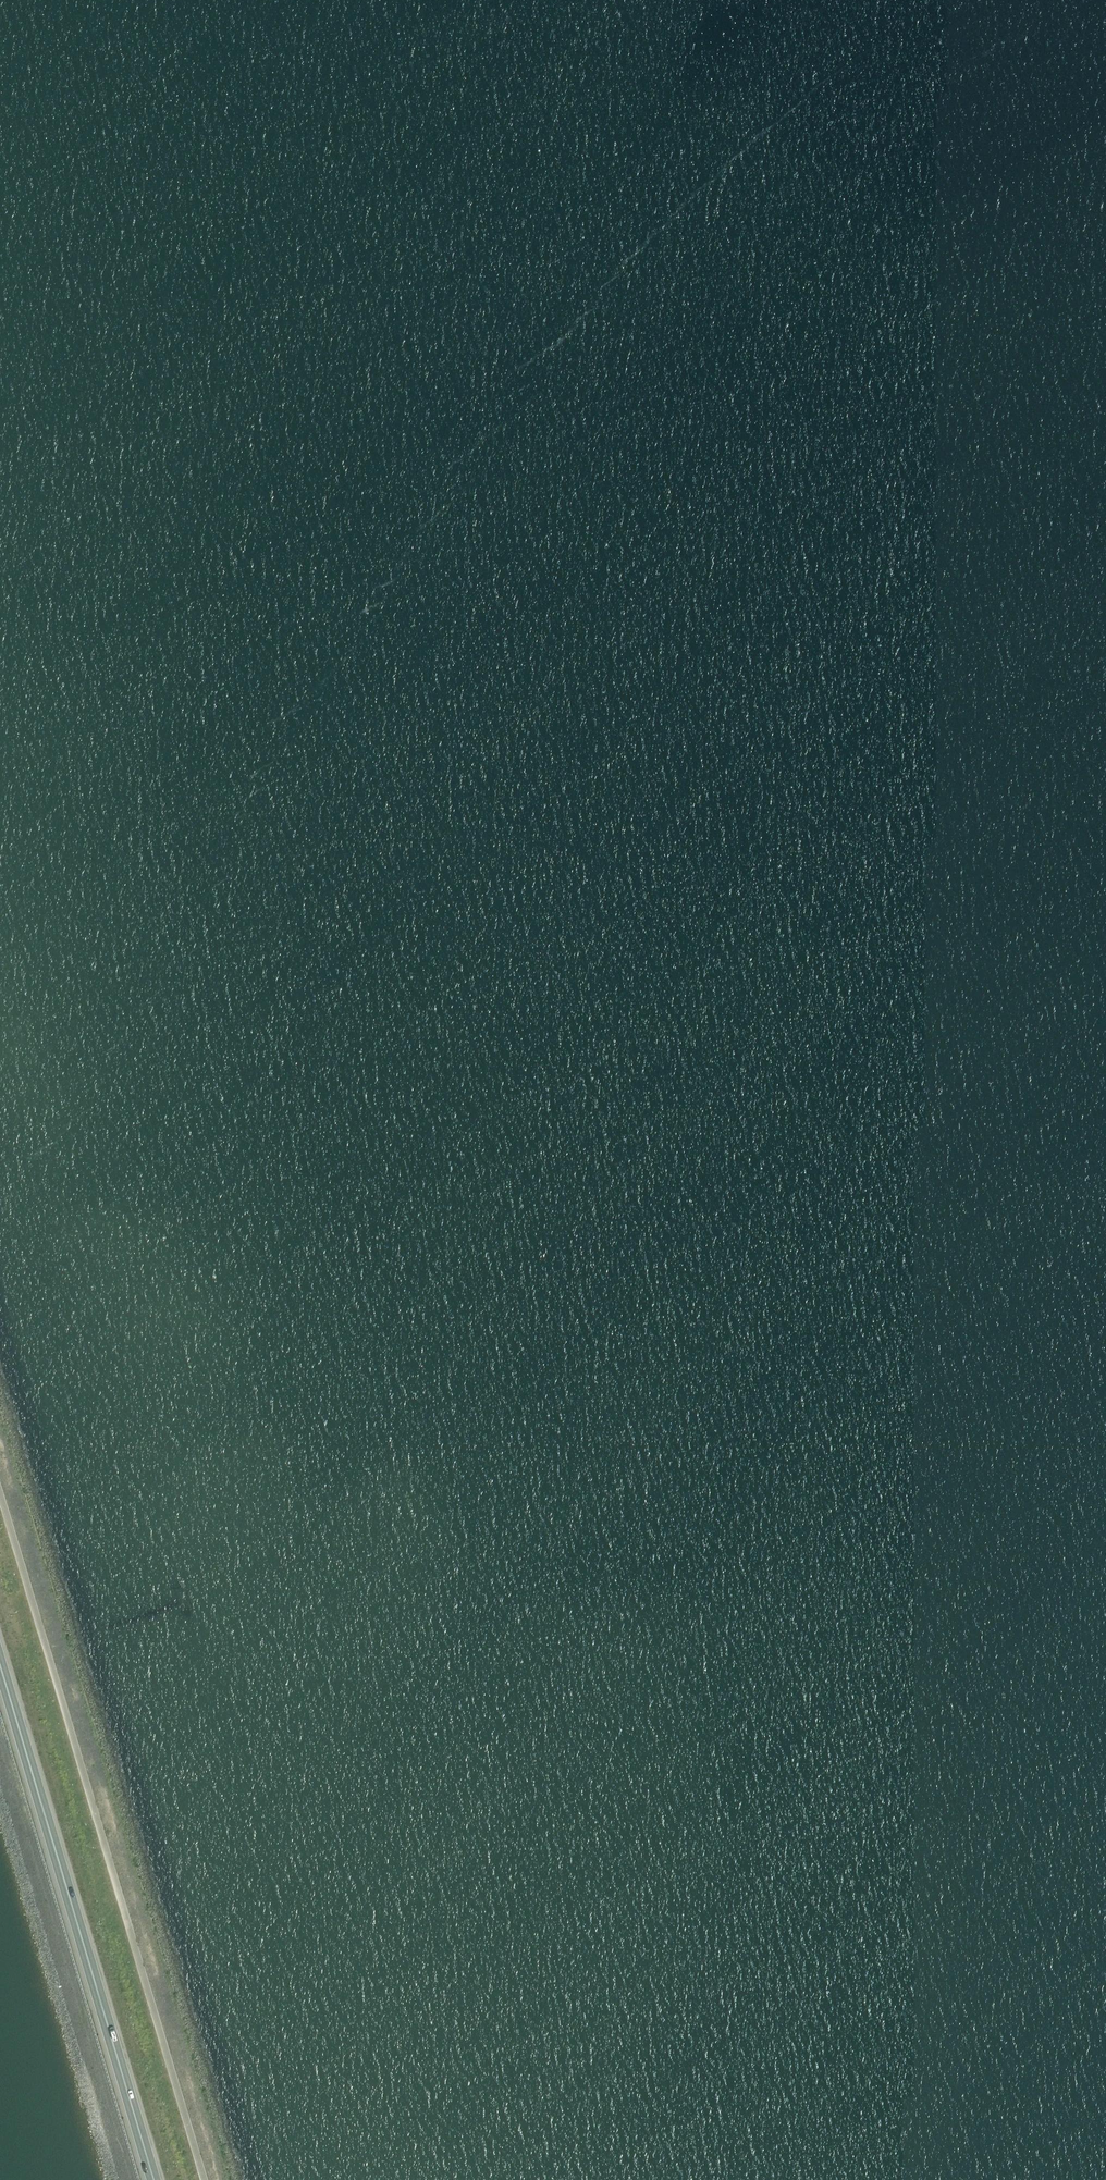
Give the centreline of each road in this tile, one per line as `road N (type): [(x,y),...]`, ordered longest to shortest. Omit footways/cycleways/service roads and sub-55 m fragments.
road 1 (trunk): [(154,2179),(0,1661)]

